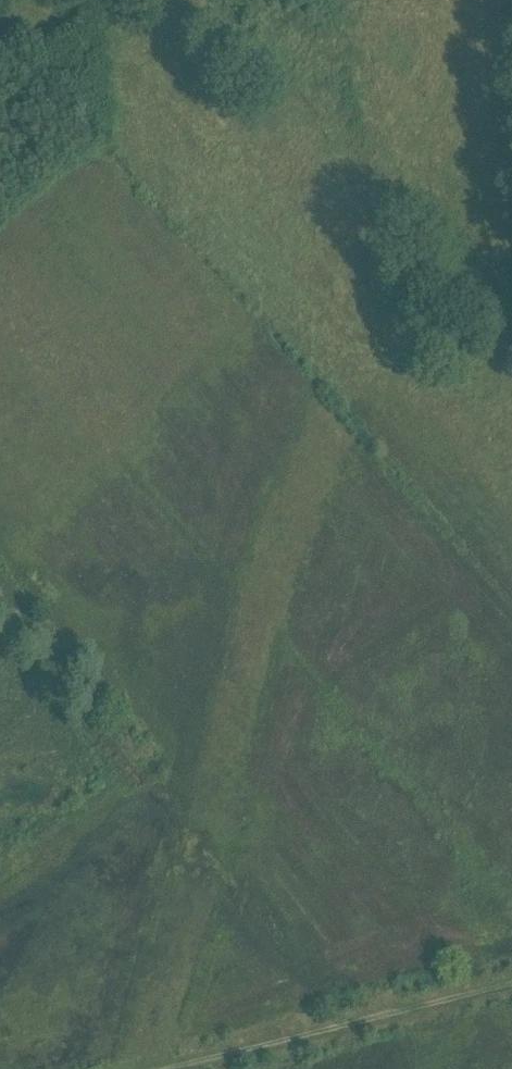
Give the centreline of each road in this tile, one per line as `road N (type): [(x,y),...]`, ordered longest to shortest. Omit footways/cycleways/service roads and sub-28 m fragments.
road 1 (track): [(174,1068),(511,982)]

